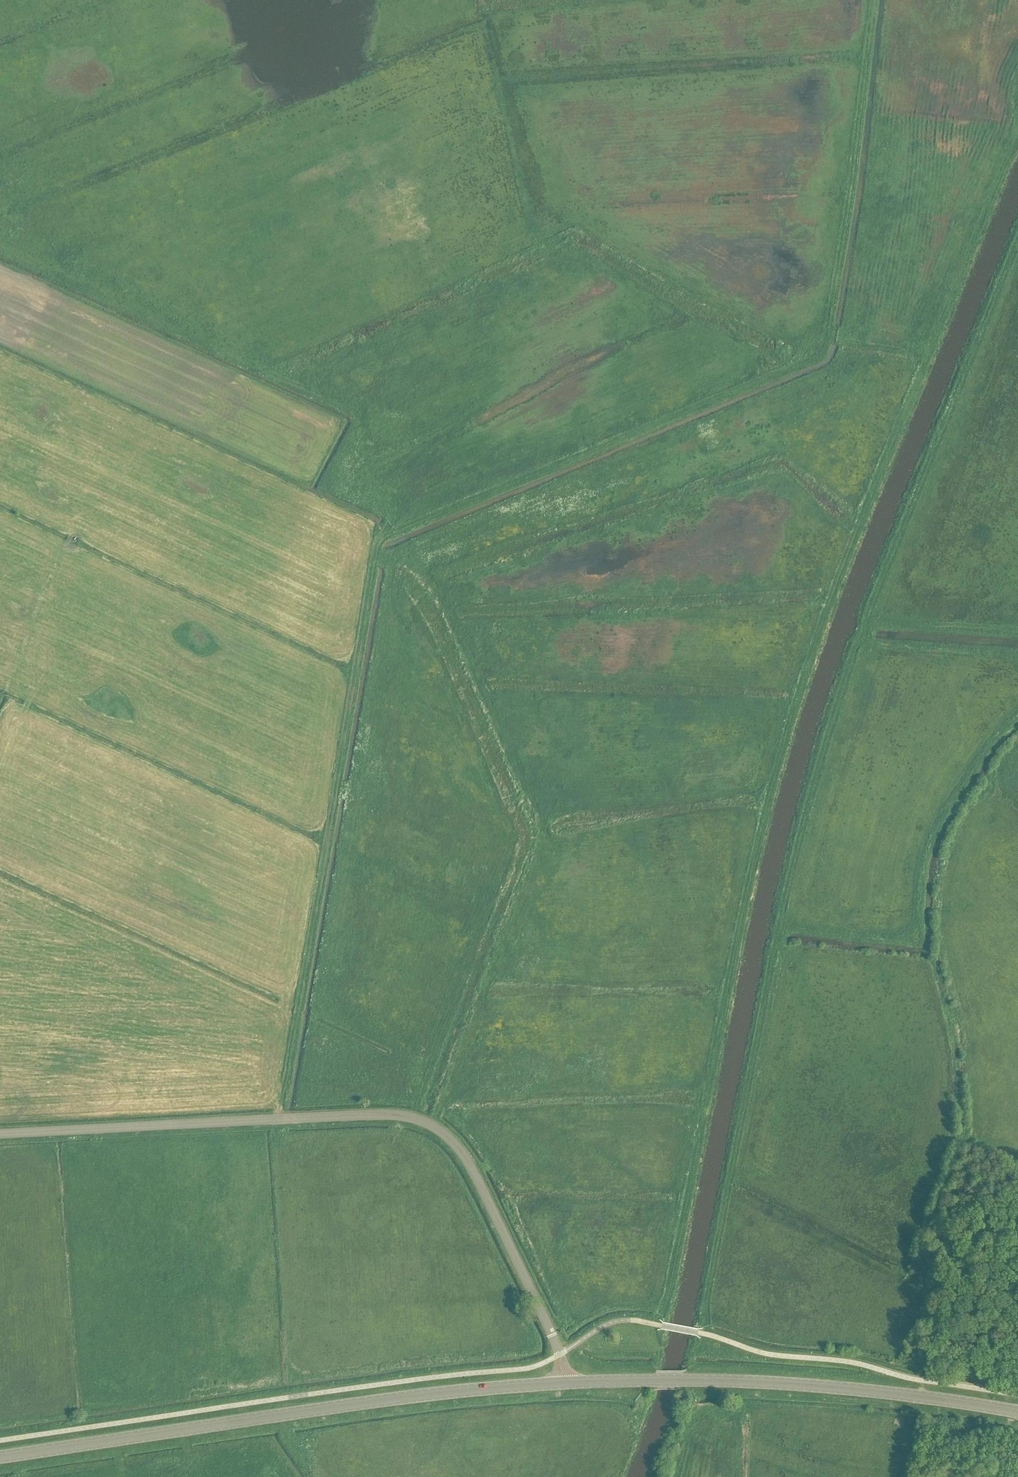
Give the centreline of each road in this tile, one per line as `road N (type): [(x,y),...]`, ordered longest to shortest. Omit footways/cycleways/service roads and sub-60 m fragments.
road 1 (track): [(281,1120),(381,539),(813,359),(829,333),(873,0)]
road 2 (unclassified): [(562,1383),(551,1328),(477,1176),(440,1131),(373,1116),(0,1134)]
road 3 (tertiary): [(0,1457),(562,1383)]
road 4 (tertiary): [(1017,1412),(888,1393),(651,1382)]

